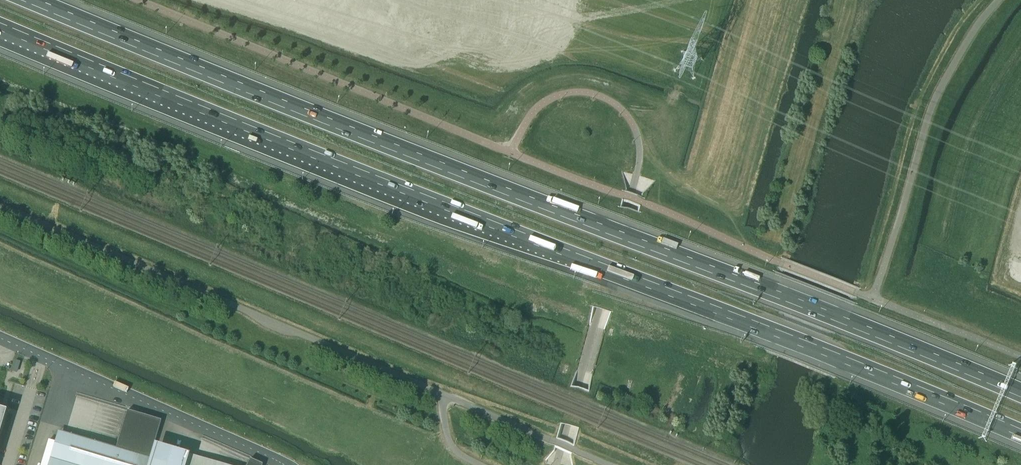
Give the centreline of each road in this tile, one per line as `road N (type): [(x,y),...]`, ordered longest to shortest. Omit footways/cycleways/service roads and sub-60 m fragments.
road 1 (motorway): [(0,30),(1020,437)]
road 2 (motorway): [(1020,390),(40,0)]
road 3 (unclassified): [(272,464),(0,337)]

